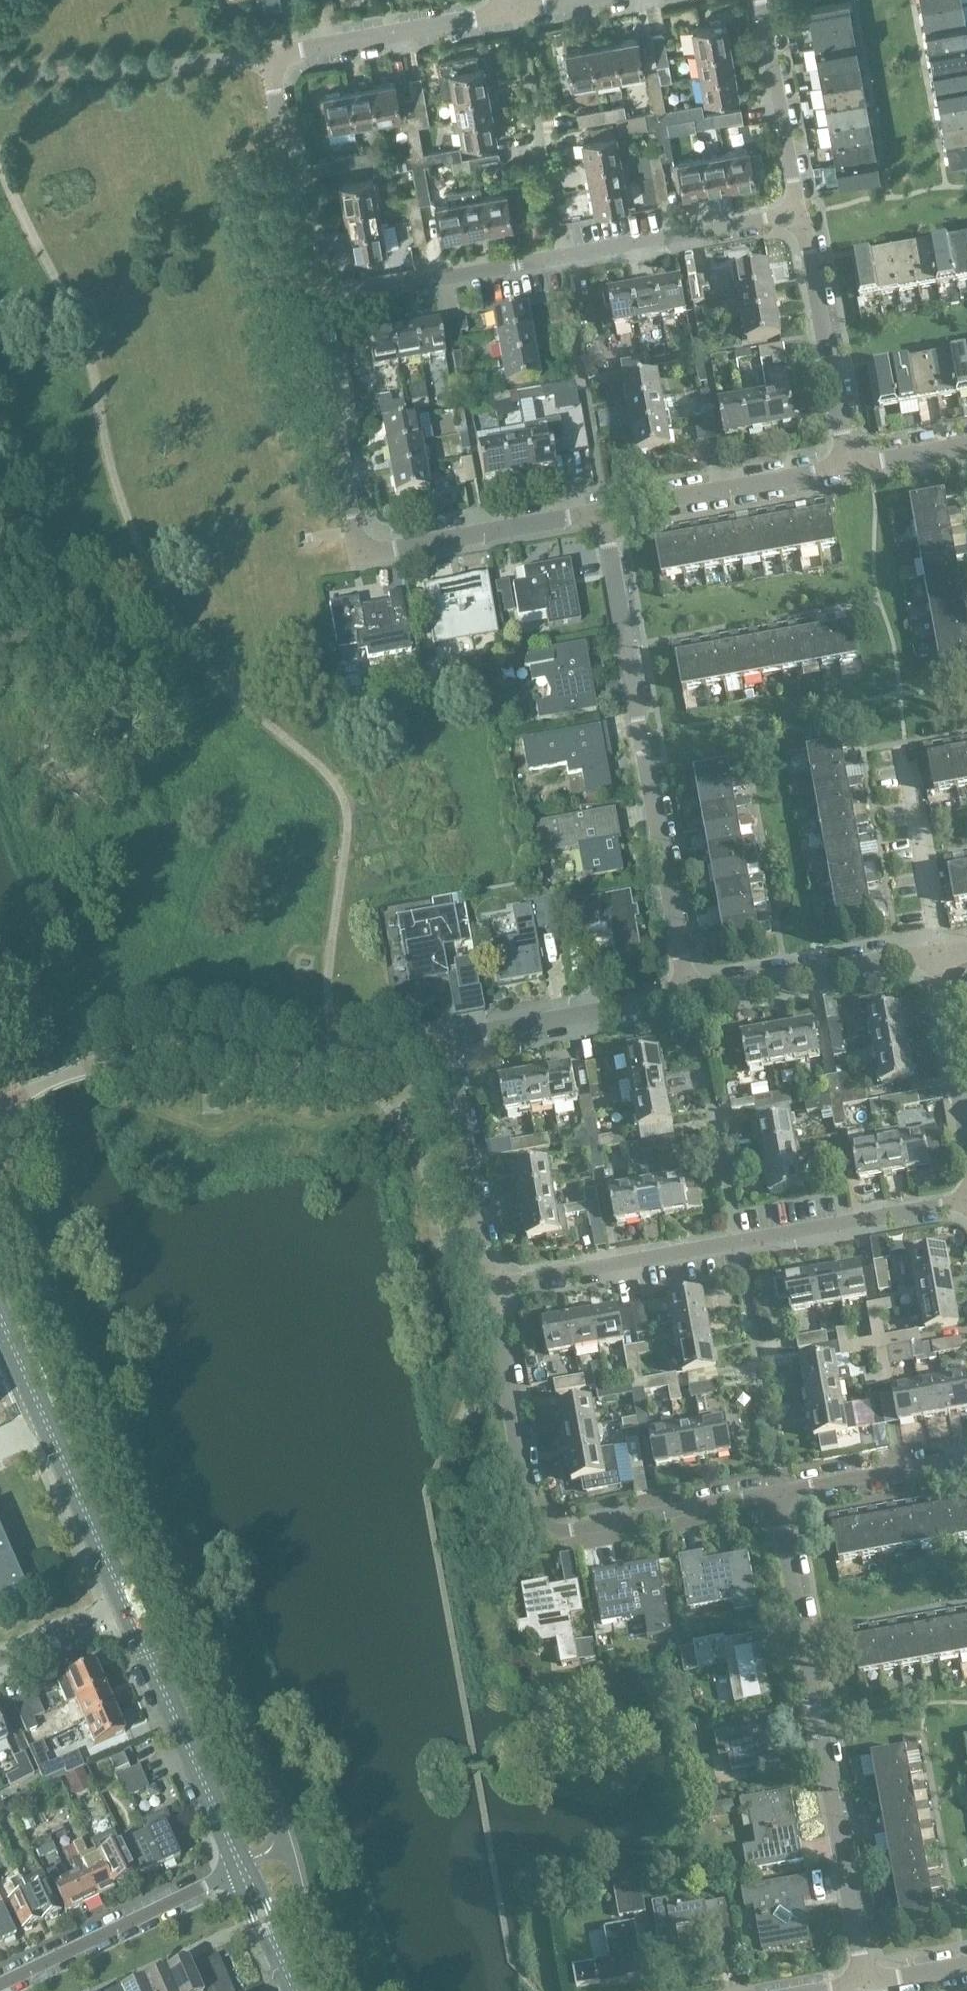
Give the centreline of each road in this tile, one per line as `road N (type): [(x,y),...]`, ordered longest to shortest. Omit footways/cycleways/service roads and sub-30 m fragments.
road 1 (residential): [(692,999),(606,504)]
road 2 (residential): [(488,1290),(446,1043),(692,999)]
road 3 (residential): [(865,1983),(778,1496)]
road 4 (residential): [(322,292),(803,213)]
road 5 (residential): [(322,292),(276,53),(515,10)]
road 6 (residential): [(488,1290),(966,1207)]
road 7 (unclassified): [(240,1867),(126,1605)]
road 8 (residential): [(0,1985),(240,1867)]
road 9 (residential): [(525,1504),(538,1522),(573,1531),(778,1496)]
road 10 (residential): [(371,546),(322,292)]
road 11 (residential): [(845,462),(803,213)]
road 12 (residential): [(692,999),(938,956)]
road 13 (residential): [(606,504),(845,462)]
road 14 (residential): [(371,546),(606,504)]
road 15 (residential): [(525,1504),(488,1290)]
road 16 (residential): [(803,213),(768,0)]
road 17 (residential): [(938,956),(902,746)]
road 18 (unclassified): [(126,1605),(49,1426)]
road 19 (residential): [(778,1496),(966,1463)]
road 20 (residential): [(961,1093),(938,956)]
road 21 (residential): [(126,1605),(0,1660)]
road 22 (residential): [(295,1990),(240,1867)]
road 23 (unclassified): [(49,1426),(0,1313)]
road 24 (residential): [(845,462),(966,441)]

